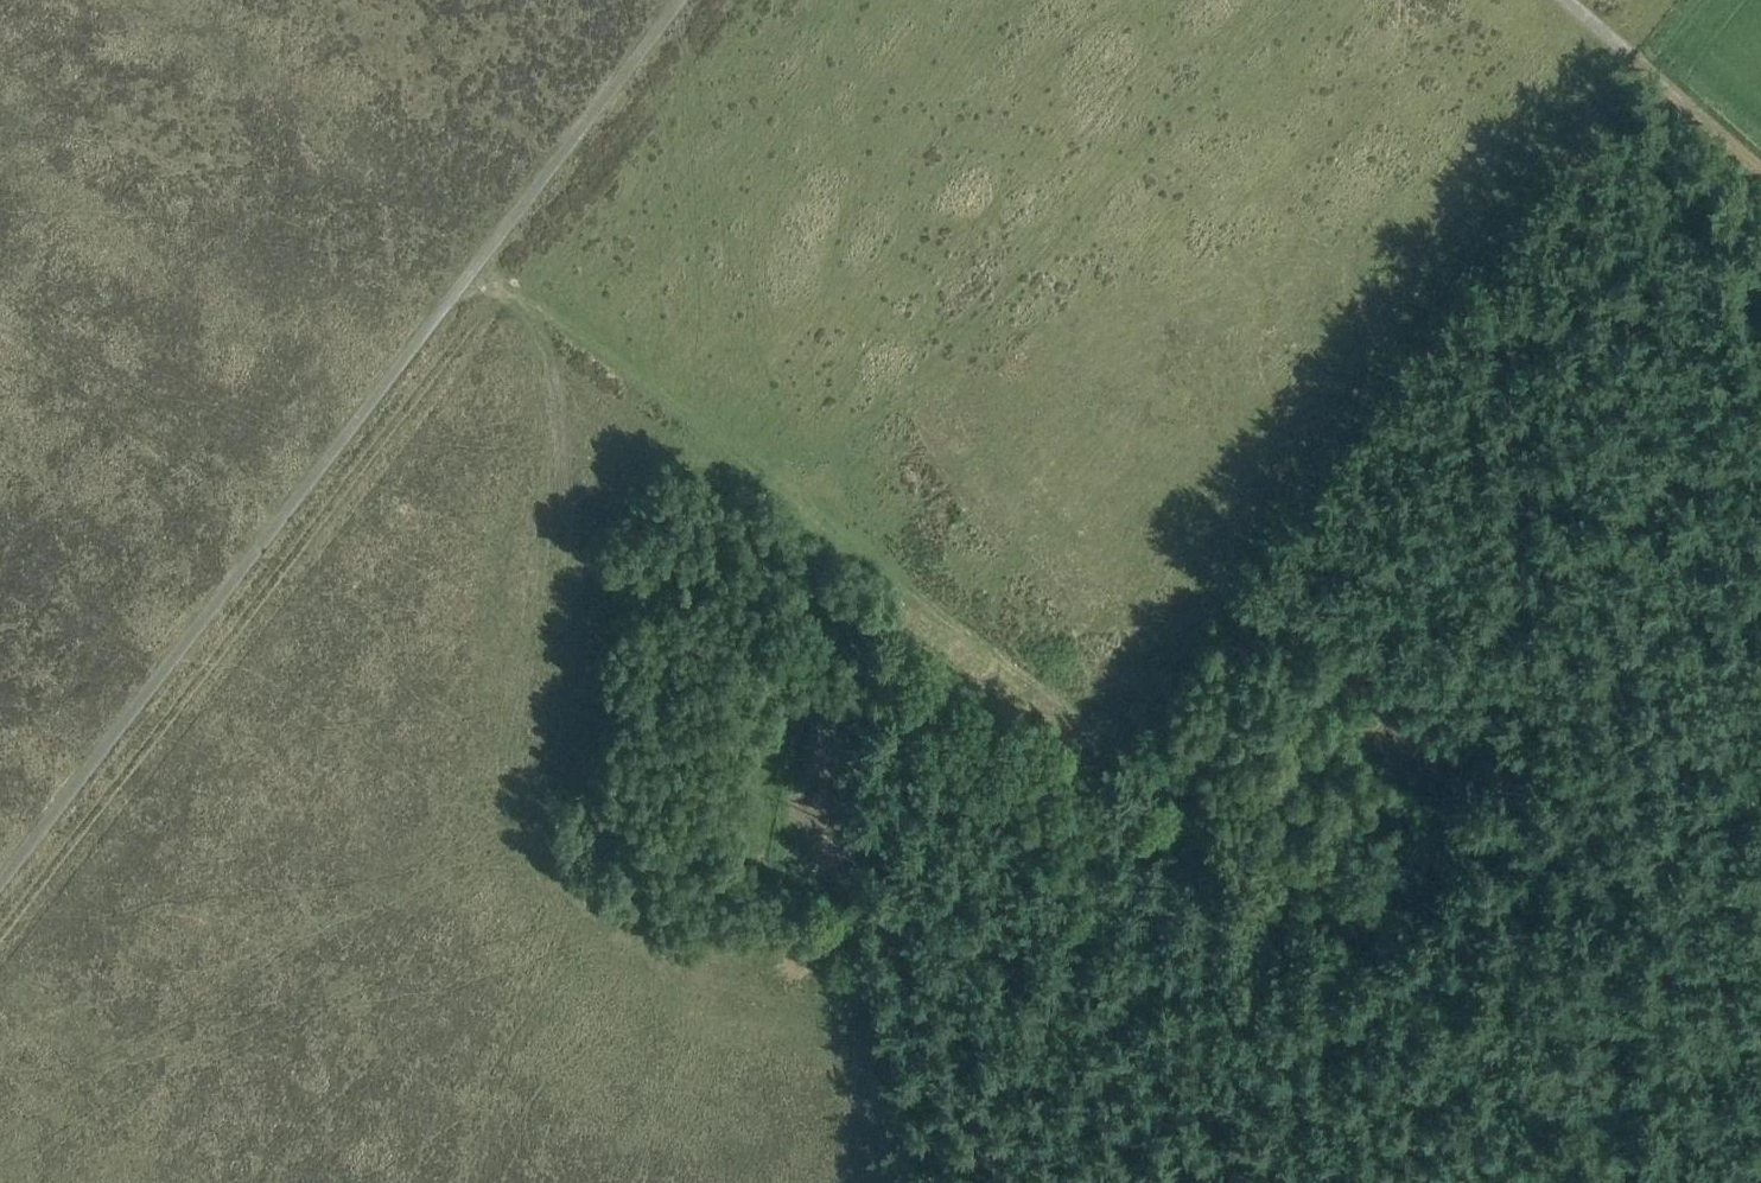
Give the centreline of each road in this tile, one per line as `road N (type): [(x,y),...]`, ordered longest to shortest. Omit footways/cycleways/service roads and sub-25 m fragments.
road 1 (track): [(1760,170),(1569,0)]

